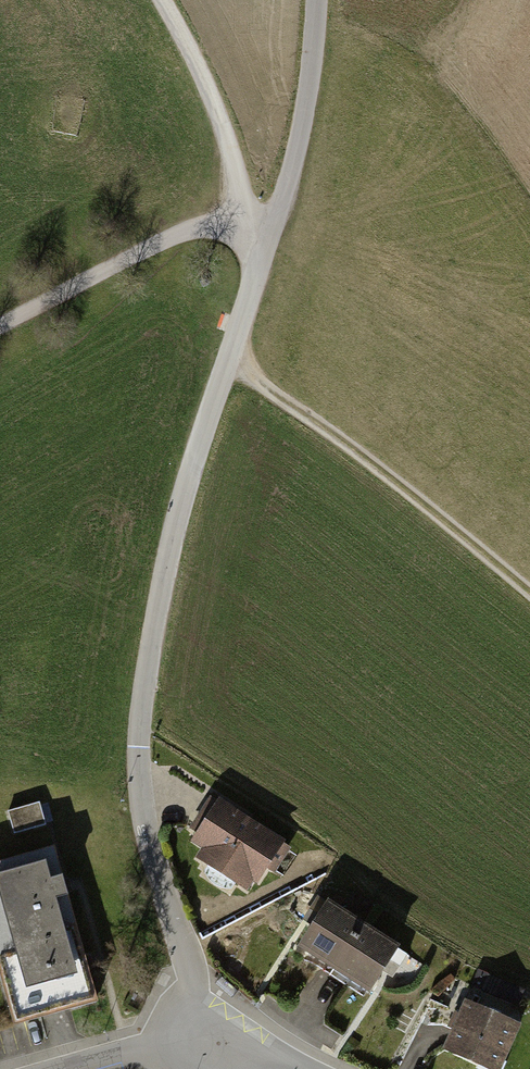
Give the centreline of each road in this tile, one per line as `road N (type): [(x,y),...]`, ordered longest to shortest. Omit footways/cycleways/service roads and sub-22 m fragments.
road 1 (track): [(223,365),(359,451),(529,591)]
road 2 (residential): [(138,742),(150,850),(193,979),(205,1047)]
road 3 (track): [(247,229),(229,144),(165,0)]
road 4 (residential): [(81,1068),(205,1047)]

